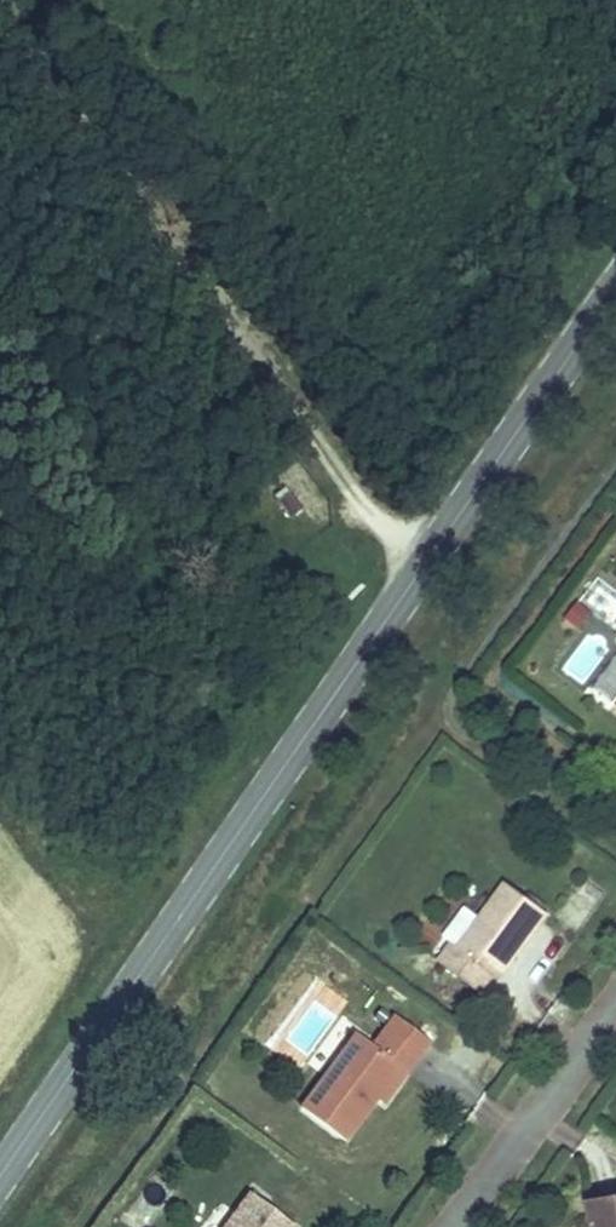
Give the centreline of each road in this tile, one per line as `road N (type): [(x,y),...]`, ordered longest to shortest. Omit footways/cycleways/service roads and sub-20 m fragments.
road 1 (secondary): [(0,1175),(615,285)]
road 2 (residential): [(452,1226),(615,1008)]

